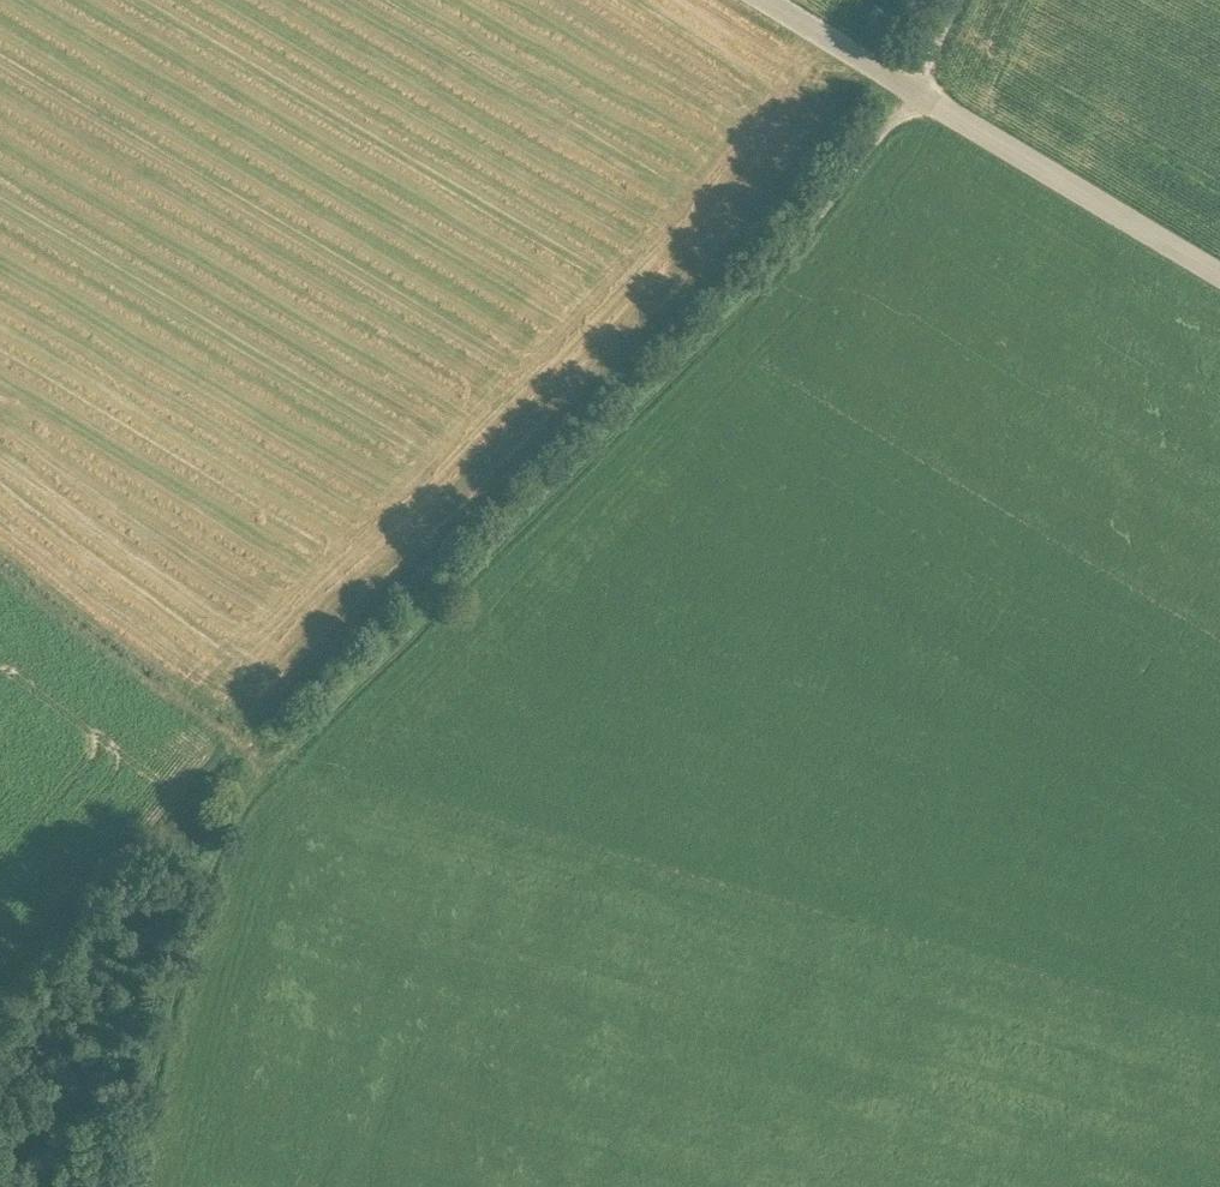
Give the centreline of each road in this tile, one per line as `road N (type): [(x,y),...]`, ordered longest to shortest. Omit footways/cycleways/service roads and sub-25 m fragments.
road 1 (track): [(963,0),(916,93),(798,254),(561,496),(268,815),(225,896),(189,1033),(132,1186)]
road 2 (unclassified): [(1219,275),(758,0)]
road 3 (track): [(292,784),(0,576)]

